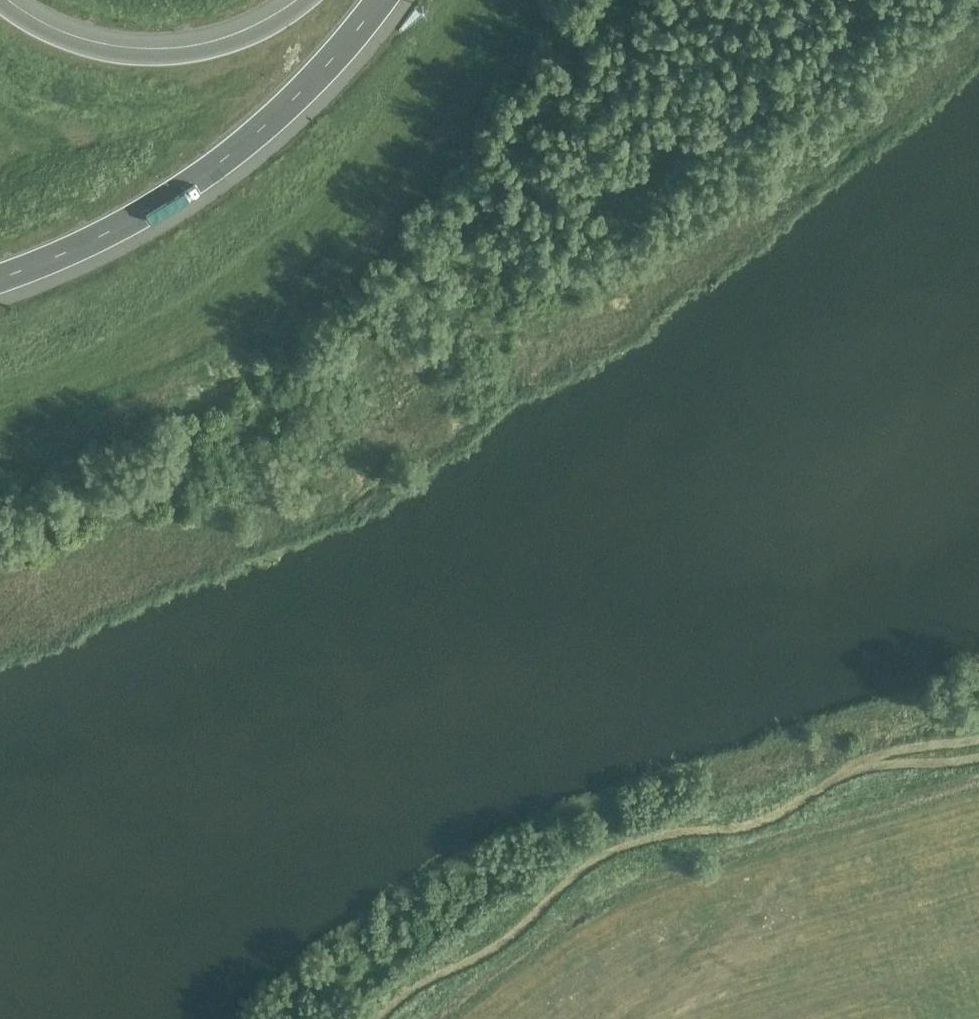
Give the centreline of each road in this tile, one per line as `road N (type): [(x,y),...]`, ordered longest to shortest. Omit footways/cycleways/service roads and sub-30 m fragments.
road 1 (motorway): [(0,280),(118,230),(200,180),(269,122),(379,0)]
road 2 (motorway): [(307,0),(257,37),(199,55),(144,58),(89,49),(0,6)]

